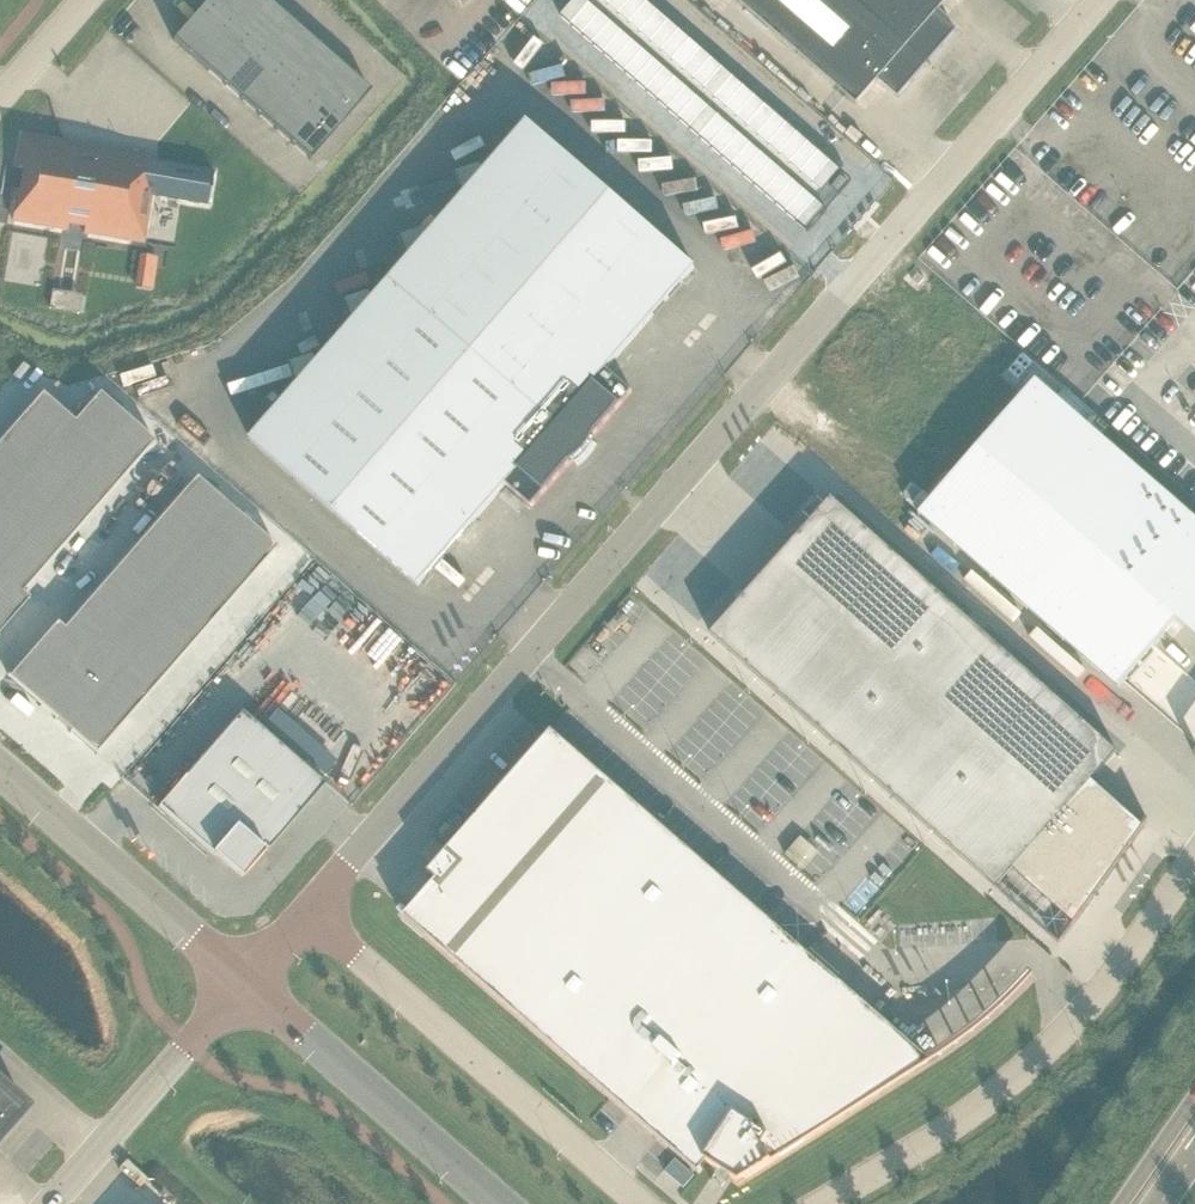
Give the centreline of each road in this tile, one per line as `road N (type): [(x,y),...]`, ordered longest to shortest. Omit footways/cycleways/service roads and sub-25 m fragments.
road 1 (unclassified): [(1102,0),(307,913)]
road 2 (unclassified): [(1194,862),(1135,948),(1032,1063),(940,1132),(822,1203)]
road 3 (unclassified): [(643,1203),(307,913)]
road 4 (unclassified): [(244,981),(500,1203)]
road 5 (unclassified): [(0,766),(244,981)]
road 6 (unclassified): [(244,981),(49,1203)]
road 7 (unclassified): [(88,0),(0,100)]
road 8 (primary): [(1194,1099),(1121,1203)]

